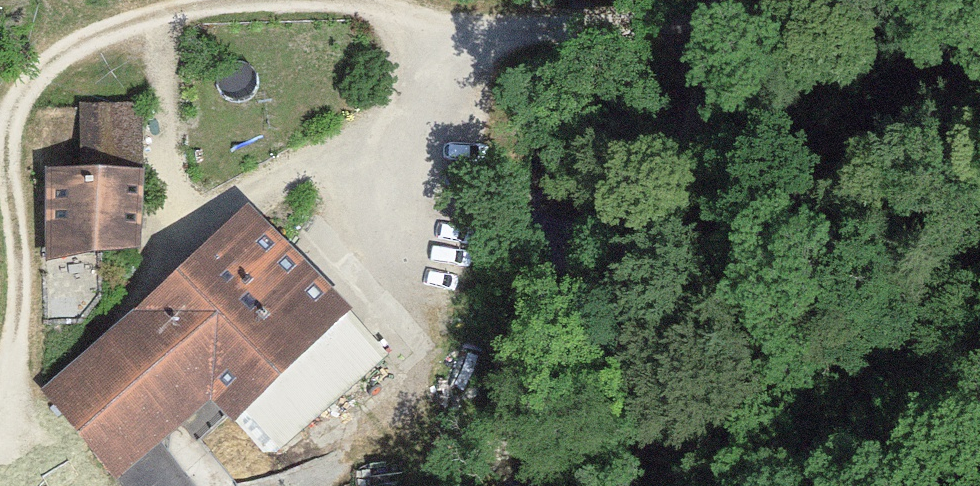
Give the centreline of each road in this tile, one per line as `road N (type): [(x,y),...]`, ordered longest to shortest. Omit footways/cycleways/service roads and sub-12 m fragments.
road 1 (track): [(0,392),(26,297),(10,135),(18,100),(44,68),(108,33),(216,4),(266,0)]
road 2 (track): [(664,485),(668,289),(722,11)]
road 3 (track): [(160,17),(167,220),(179,233),(393,128)]
road 4 (track): [(317,0),(471,31),(551,30)]
road 5 (track): [(428,25),(393,128),(374,252)]
road 6 (track): [(722,11),(551,30)]

